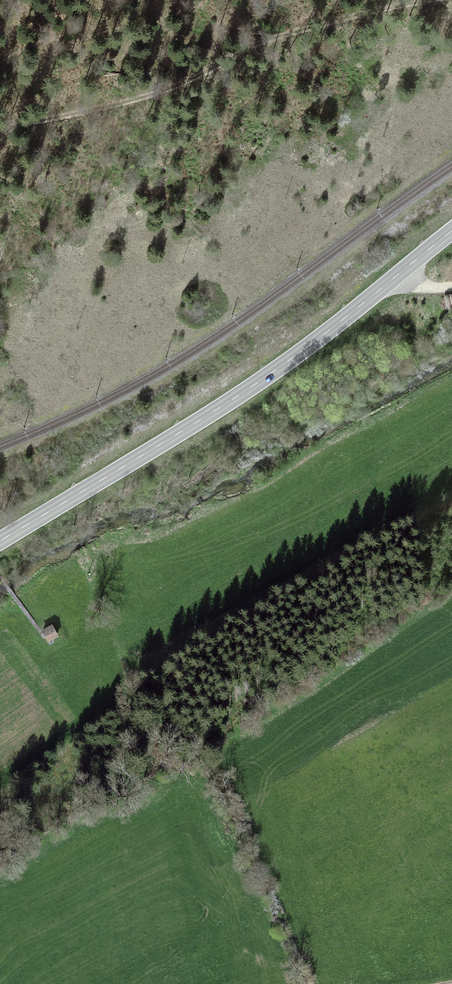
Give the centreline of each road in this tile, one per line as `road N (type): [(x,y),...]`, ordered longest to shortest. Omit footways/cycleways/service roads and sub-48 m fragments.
road 1 (primary): [(451,234),(254,389),(0,544)]

